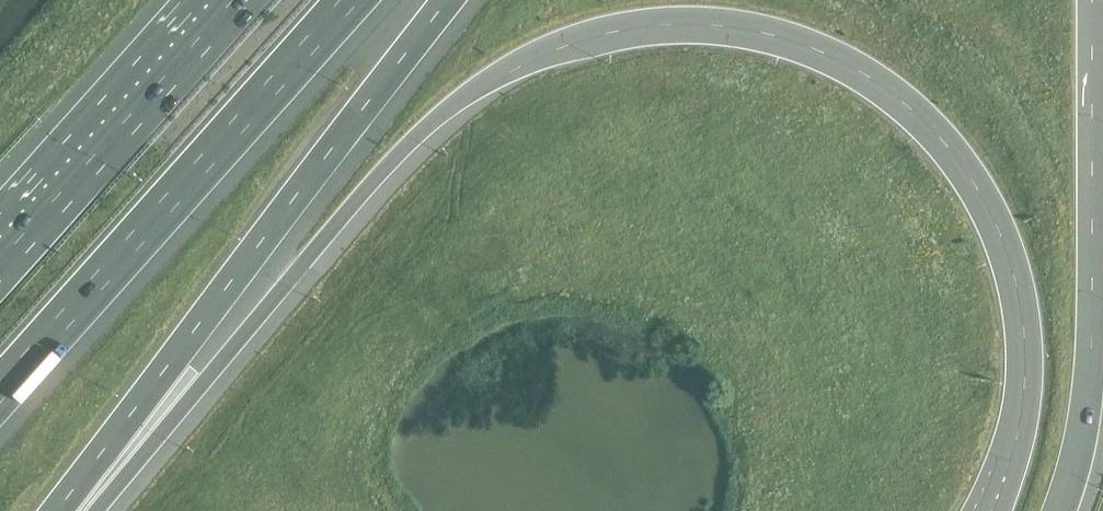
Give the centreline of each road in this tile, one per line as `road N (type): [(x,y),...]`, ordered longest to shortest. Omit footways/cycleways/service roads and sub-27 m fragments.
road 1 (motorway): [(79,510),(206,378),(368,188),(467,93),(504,70),(607,33),(711,24),(810,46),(870,79),(937,134),(988,207),(1015,264),(1029,364),(1014,457),(990,510)]
road 2 (motorway): [(56,510),(447,0)]
road 3 (motorway): [(0,390),(349,0)]
road 4 (motorway): [(1067,510),(1097,380),(1093,0)]
road 5 (motorway): [(216,0),(0,241)]

